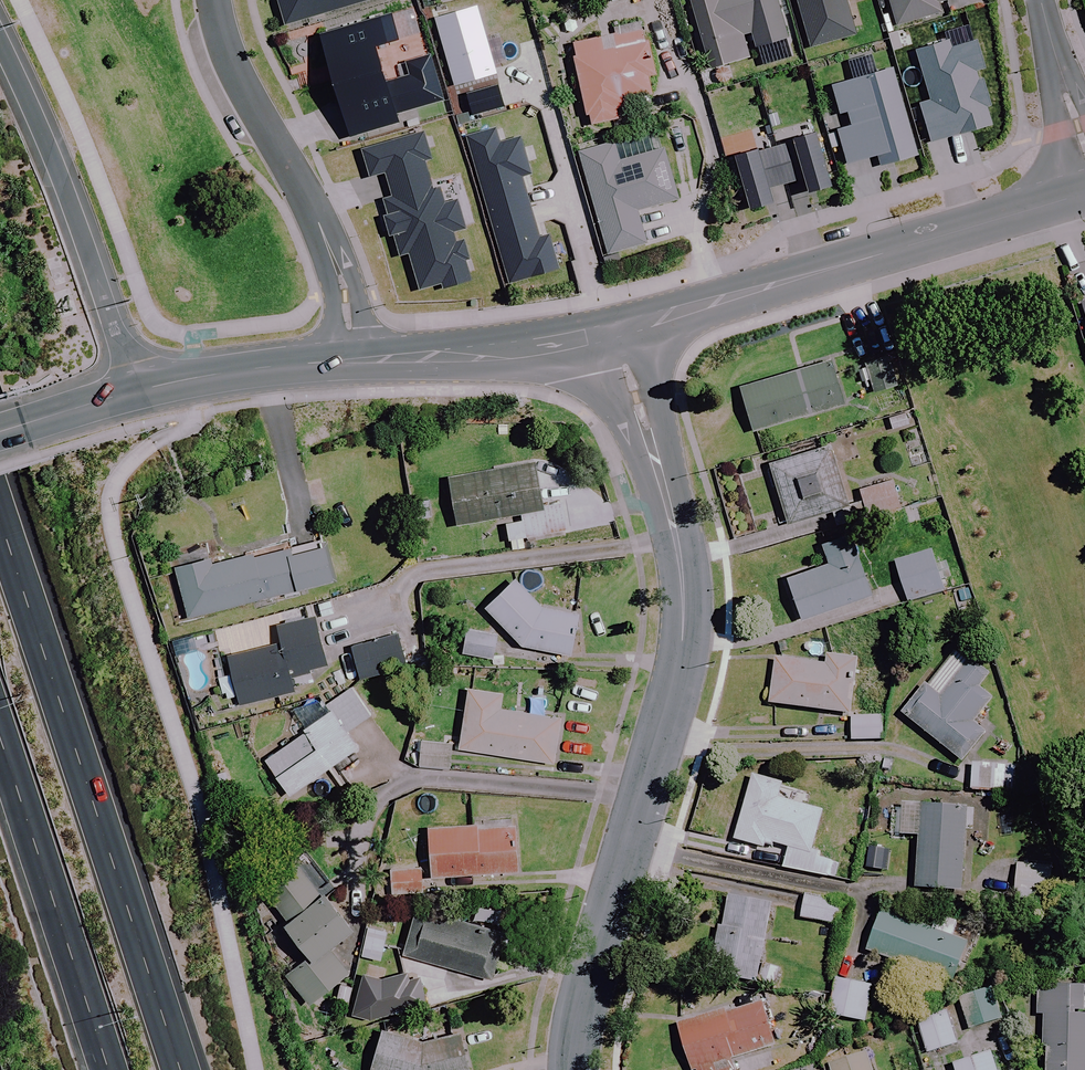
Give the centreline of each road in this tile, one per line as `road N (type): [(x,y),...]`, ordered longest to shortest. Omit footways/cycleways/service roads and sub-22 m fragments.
road 1 (residential): [(579,1069),(586,988),(683,653),(685,598),(670,513),(615,330)]
road 2 (primary): [(0,513),(187,1069)]
road 3 (tertiary): [(1084,192),(615,330)]
road 4 (residential): [(350,362),(334,256),(228,57),(213,0)]
road 5 (primary): [(0,47),(142,390)]
road 6 (primary): [(107,1069),(0,742)]
road 7 (tertiary): [(615,330),(526,347),(350,362)]
road 8 (tertiary): [(350,362),(142,390)]
road 9 (residential): [(1084,157),(1039,0)]
road 10 (tertiary): [(142,390),(0,432)]

